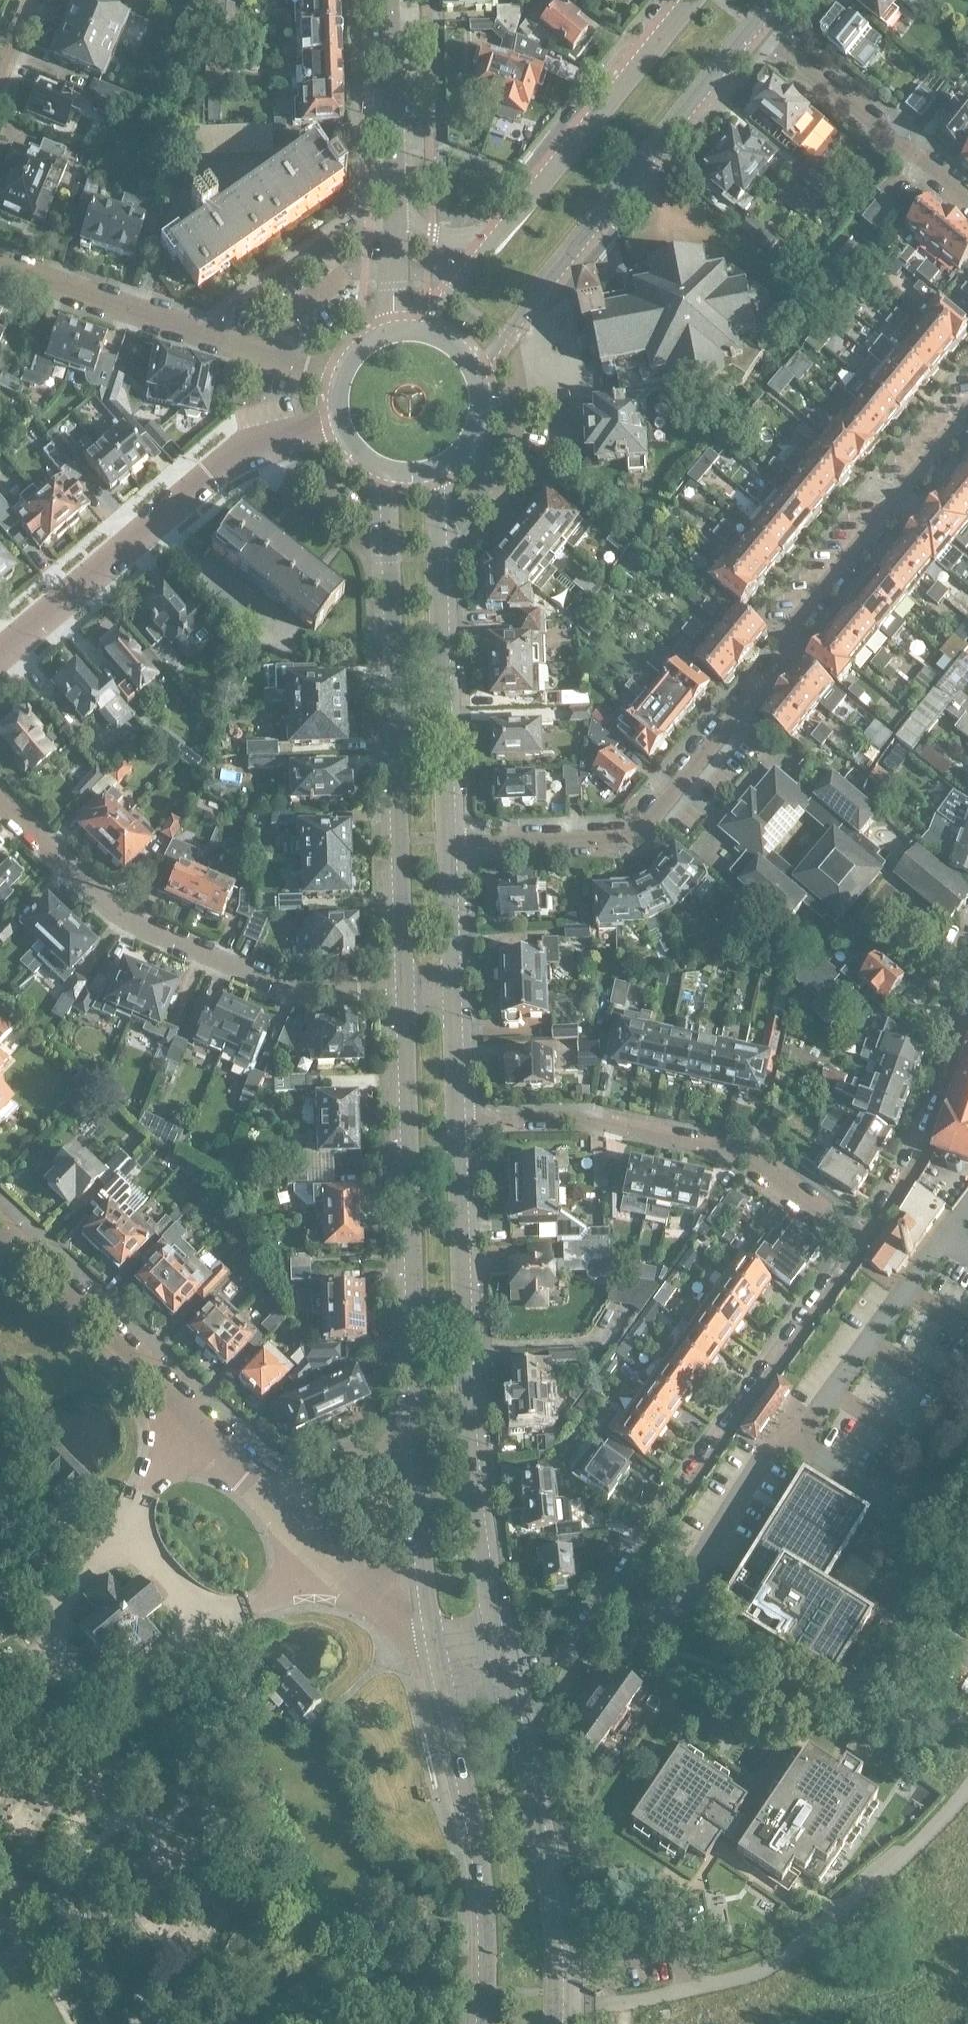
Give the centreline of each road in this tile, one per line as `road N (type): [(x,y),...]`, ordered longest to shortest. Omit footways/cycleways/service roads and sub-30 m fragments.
road 1 (residential): [(967,436),(658,812),(630,830),(449,840)]
road 2 (residential): [(862,1244),(576,1639),(555,1658),(501,1666)]
road 3 (tertiary): [(501,1666),(470,1407),(461,1121)]
road 4 (tertiary): [(387,481),(408,997)]
road 5 (residential): [(408,997),(337,1001),(171,941),(95,891),(0,793)]
road 6 (residential): [(862,1244),(751,1157),(588,1121),(461,1121)]
road 7 (tertiary): [(408,997),(417,1425)]
road 8 (residential): [(0,656),(225,465),(275,444),(337,440)]
road 9 (tertiary): [(506,336),(756,28)]
road 10 (tertiary): [(436,1639),(489,1861),(490,2023)]
road 11 (residential): [(273,1502),(0,1224)]
road 12 (tertiary): [(555,2023),(551,1910),(501,1666)]
road 13 (residential): [(333,371),(0,255)]
road 14 (tertiary): [(449,840),(440,518)]
road 15 (tertiary): [(694,0),(510,220)]
road 16 (residential): [(967,193),(756,28)]
road 17 (residential): [(967,1017),(916,1160),(862,1244)]
road 18 (tertiary): [(417,1425),(436,1639)]
road 19 (residential): [(273,1502),(383,1607),(436,1639)]
road 20 (tertiary): [(394,191),(390,0)]
road 21 (residential): [(417,1425),(273,1502)]
road 22 (tertiary): [(455,996),(449,840)]
road 23 (tertiary): [(510,220),(484,230),(438,229),(394,191)]
road 24 (tertiary): [(461,1121),(455,996)]
road 25 (tertiary): [(510,220),(430,315)]
road 26 (tertiary): [(397,315),(394,191)]

